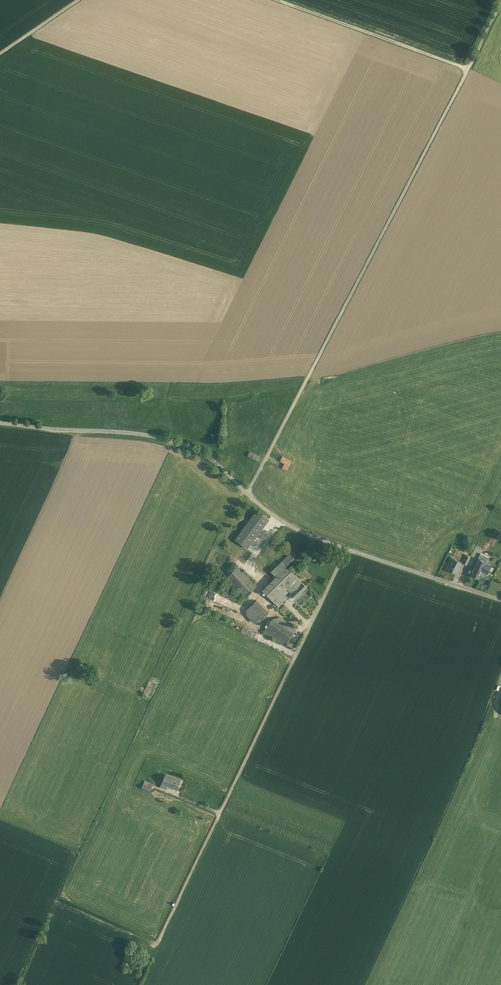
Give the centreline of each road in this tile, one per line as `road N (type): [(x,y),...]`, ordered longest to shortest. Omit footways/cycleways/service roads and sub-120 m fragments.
road 1 (unclassified): [(247,495),(500,4)]
road 2 (unclassified): [(500,600),(305,534),(247,495)]
road 3 (unclassified): [(247,495),(216,462),(181,443),(0,423)]
road 4 (track): [(283,0),(469,69)]

